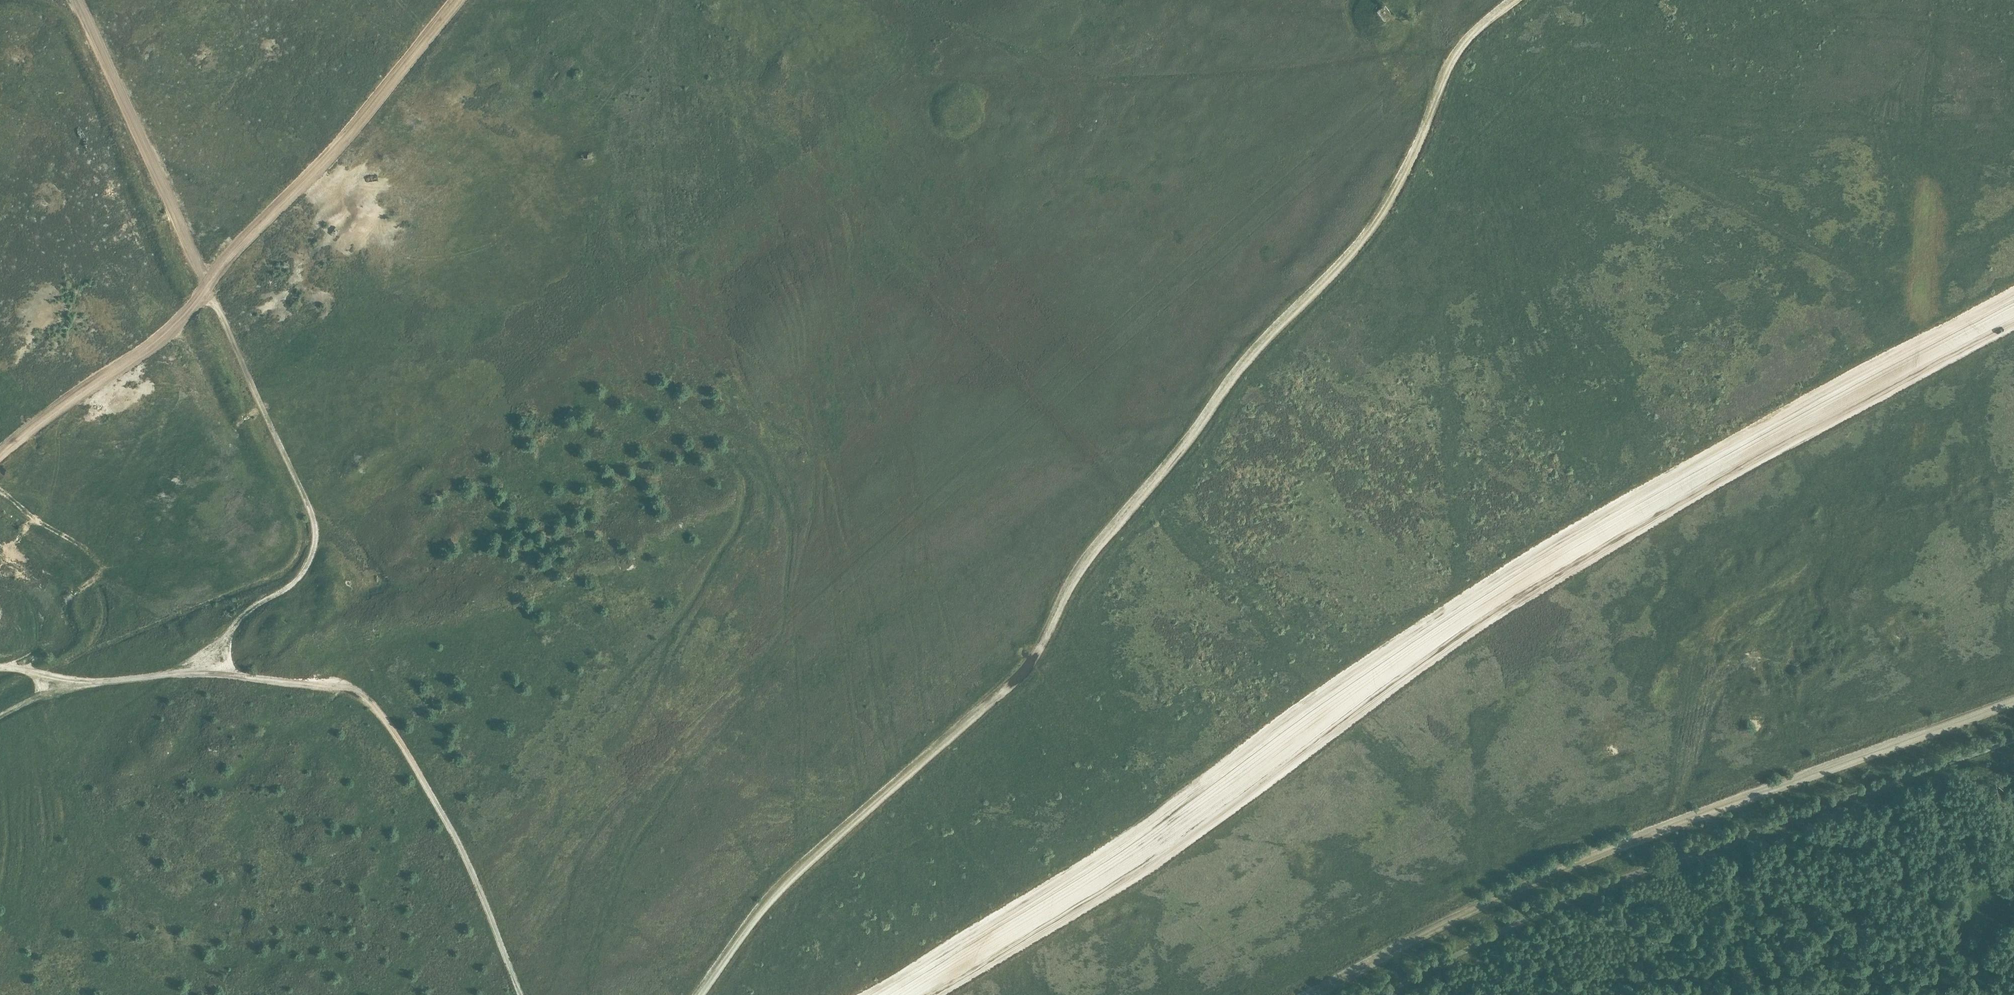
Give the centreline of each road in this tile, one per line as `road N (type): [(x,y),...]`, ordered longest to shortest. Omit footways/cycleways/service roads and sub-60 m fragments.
road 1 (track): [(702,994),(744,930),(1009,683),(1116,528),(1365,235),(1456,54),(1517,0)]
road 2 (track): [(0,720),(101,683),(174,674),(304,570),(314,536),(310,507),(209,286),(460,0)]
road 3 (track): [(1312,994),(1477,909),(1656,831),(2013,702)]
road 4 (unclassified): [(1382,994),(1588,893),(2013,740)]
road 5 (track): [(78,0),(209,286),(162,340),(0,456)]
road 6 (track): [(174,674),(339,687),(367,702),(406,750),(464,854),(522,994)]

